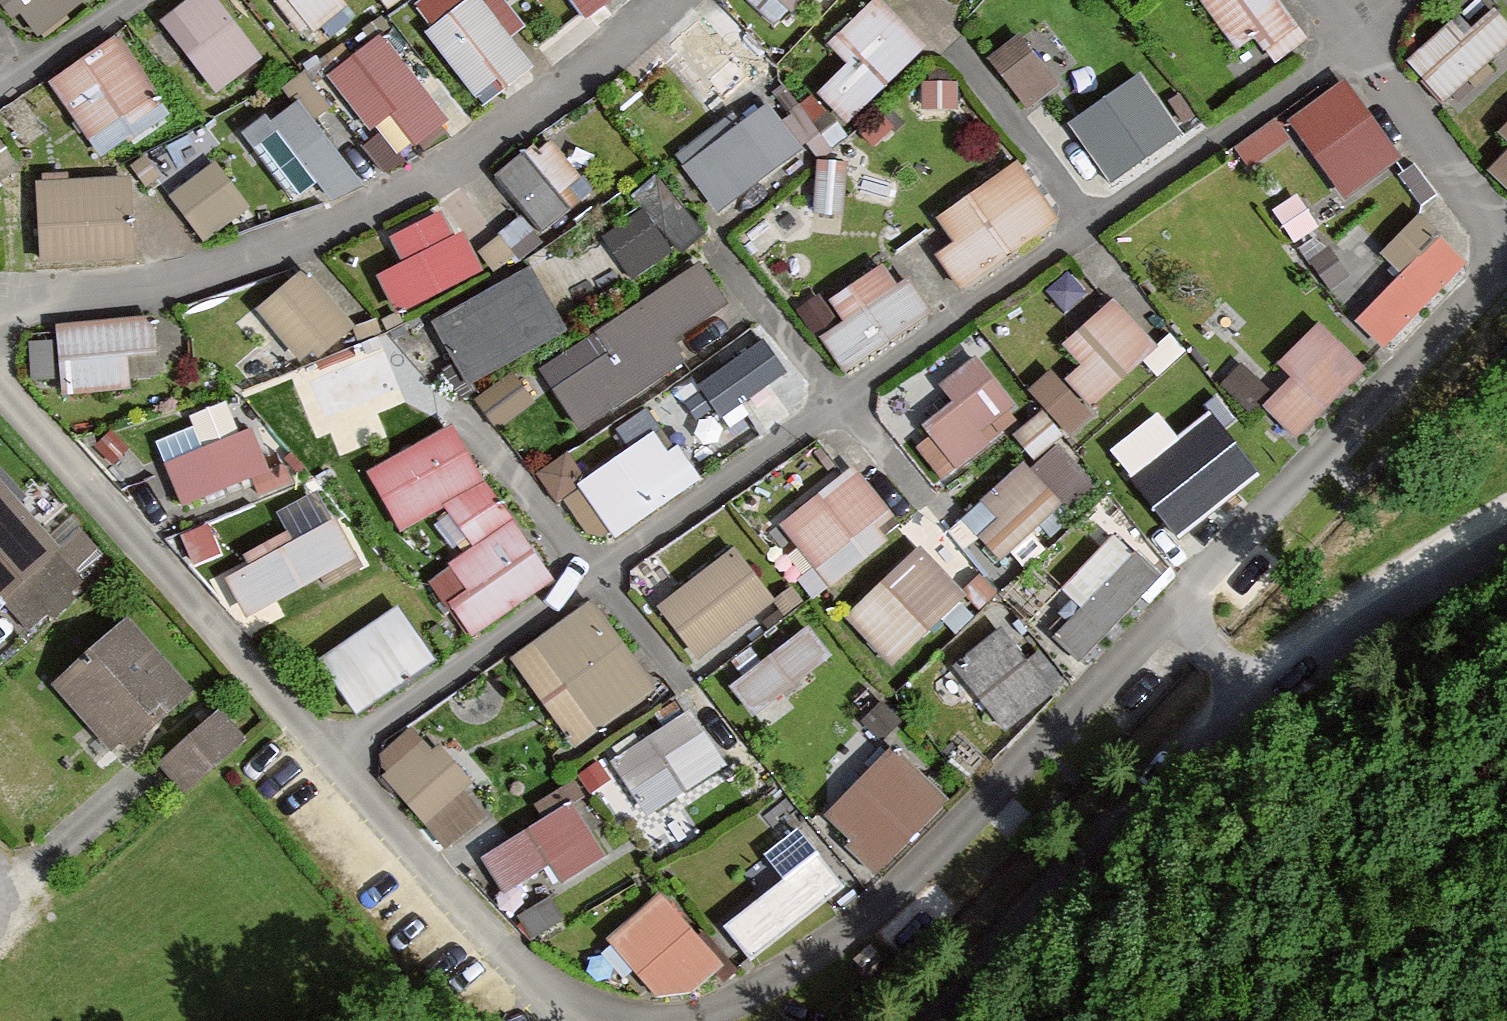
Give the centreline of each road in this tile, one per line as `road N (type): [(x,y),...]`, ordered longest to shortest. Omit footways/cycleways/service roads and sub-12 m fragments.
road 1 (residential): [(1358,33),(325,756)]
road 2 (residential): [(668,0),(469,153),(381,203),(232,260),(115,291),(0,298)]
road 3 (residential): [(588,1009),(693,1015),(726,1005),(837,941),(907,883),(1174,611)]
road 4 (residential): [(0,391),(325,756)]
road 5 (residential): [(1174,611),(1506,264)]
road 6 (unclassified): [(926,1020),(1249,692)]
road 7 (residential): [(325,756),(518,962),(588,1009)]
road 8 (unclassified): [(1249,692),(1326,634),(1506,528)]
road 9 (residential): [(1506,240),(1358,33)]
road 10 (residential): [(0,90),(134,0)]

